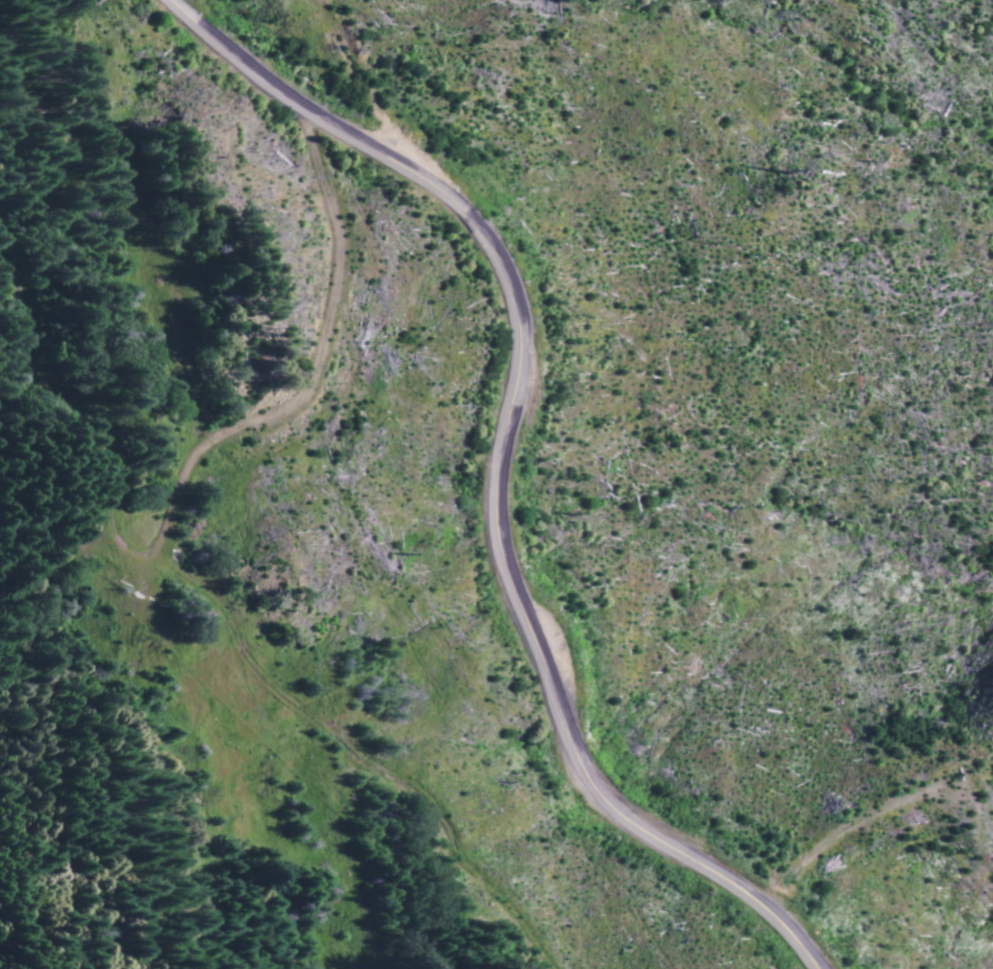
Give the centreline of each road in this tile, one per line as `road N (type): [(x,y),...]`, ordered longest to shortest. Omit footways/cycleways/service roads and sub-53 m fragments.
road 1 (secondary): [(158,0),(307,125),(431,190),(484,240),(512,303),(494,535),(546,701),(600,827),(656,871),(790,946),(813,968)]

